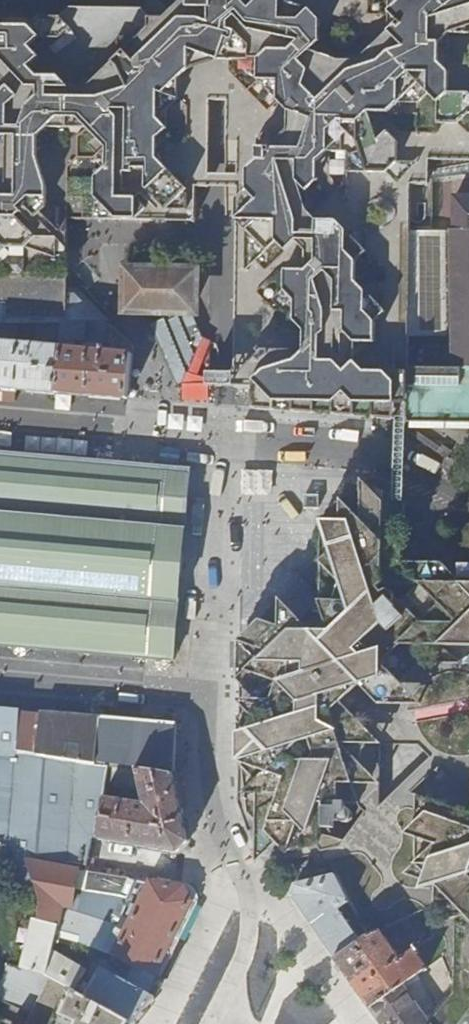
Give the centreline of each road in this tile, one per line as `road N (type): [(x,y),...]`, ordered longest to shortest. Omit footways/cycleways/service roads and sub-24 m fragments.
road 1 (residential): [(205,704),(220,438)]
road 2 (residential): [(220,438),(330,446),(387,460),(468,499)]
road 3 (residential): [(220,438),(0,421)]
road 4 (residential): [(0,685),(205,704)]
road 5 (residential): [(353,1023),(237,857)]
road 6 (residential): [(237,857),(155,1023)]
road 7 (residential): [(237,857),(211,795),(205,704)]

